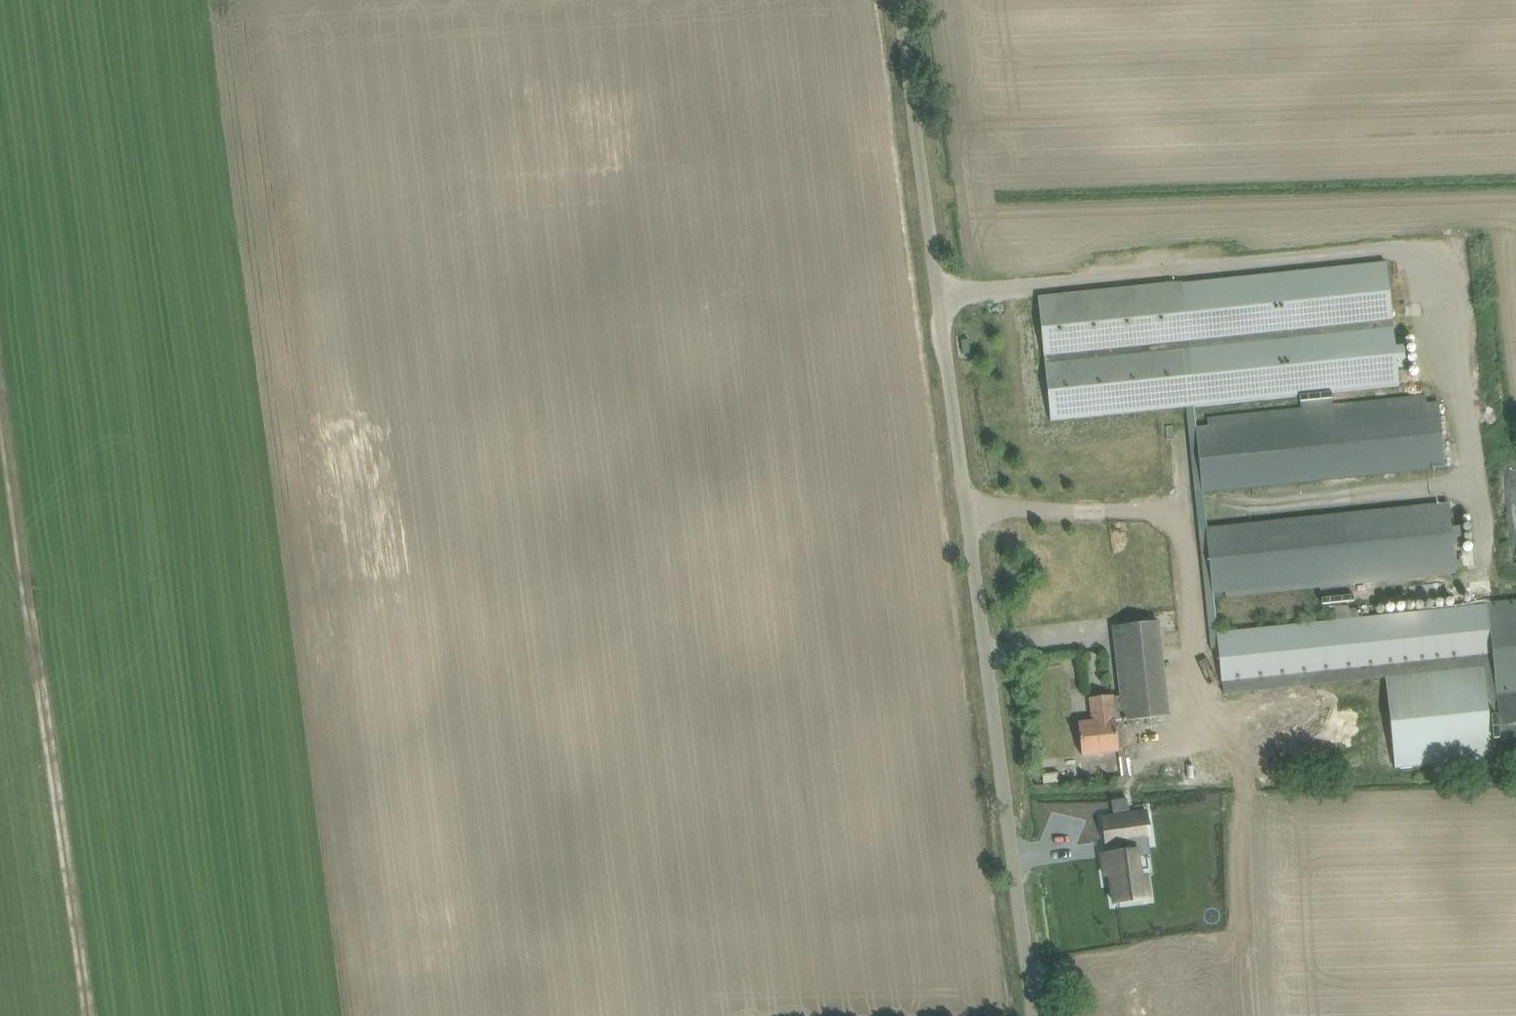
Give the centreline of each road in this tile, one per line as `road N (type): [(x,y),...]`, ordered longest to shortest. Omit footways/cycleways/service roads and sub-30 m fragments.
road 1 (unclassified): [(1032,1015),(890,0)]

